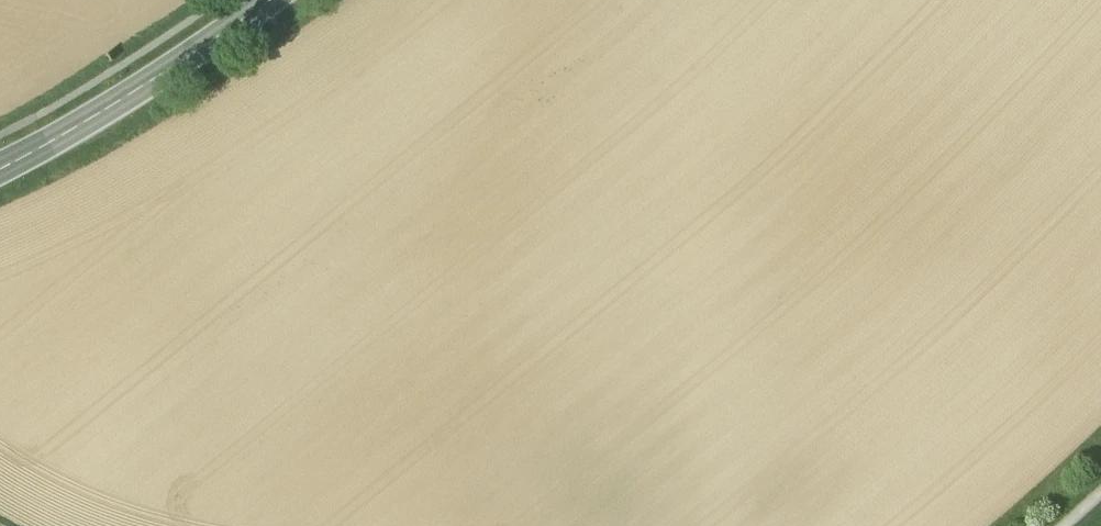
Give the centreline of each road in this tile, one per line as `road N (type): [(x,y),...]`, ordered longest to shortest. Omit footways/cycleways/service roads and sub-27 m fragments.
road 1 (secondary): [(268,0),(107,109),(0,168)]

